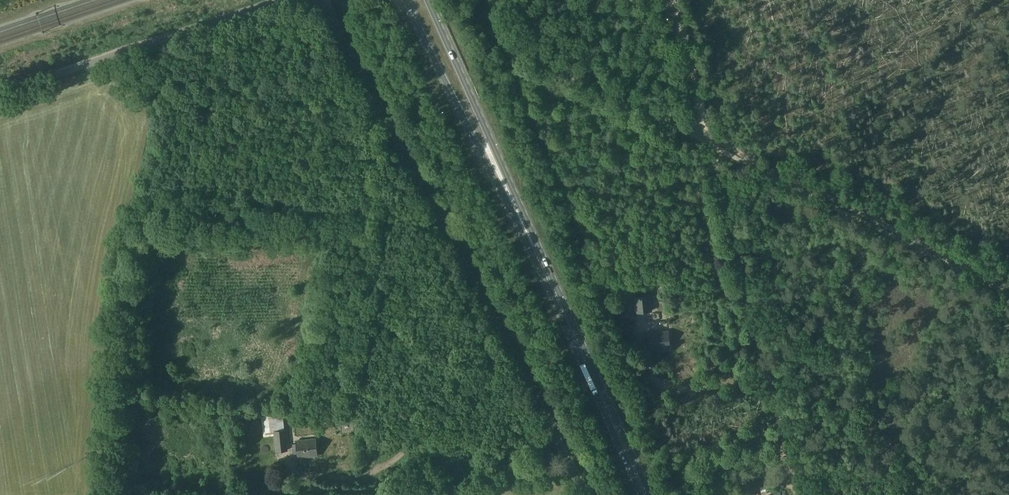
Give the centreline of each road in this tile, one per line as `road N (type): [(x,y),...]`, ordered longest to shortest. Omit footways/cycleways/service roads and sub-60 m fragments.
road 1 (unclassified): [(587,494),(324,0)]
road 2 (track): [(715,146),(795,494)]
road 3 (track): [(712,139),(1008,287)]
road 4 (track): [(304,470),(357,476),(379,469),(419,431),(442,283),(455,249)]
road 5 (unclassified): [(0,94),(281,0)]
road 6 (primary): [(408,0),(540,258)]
road 7 (primary): [(540,258),(431,0)]
road 8 (primary): [(647,494),(540,258)]
road 9 (track): [(715,146),(676,0)]

